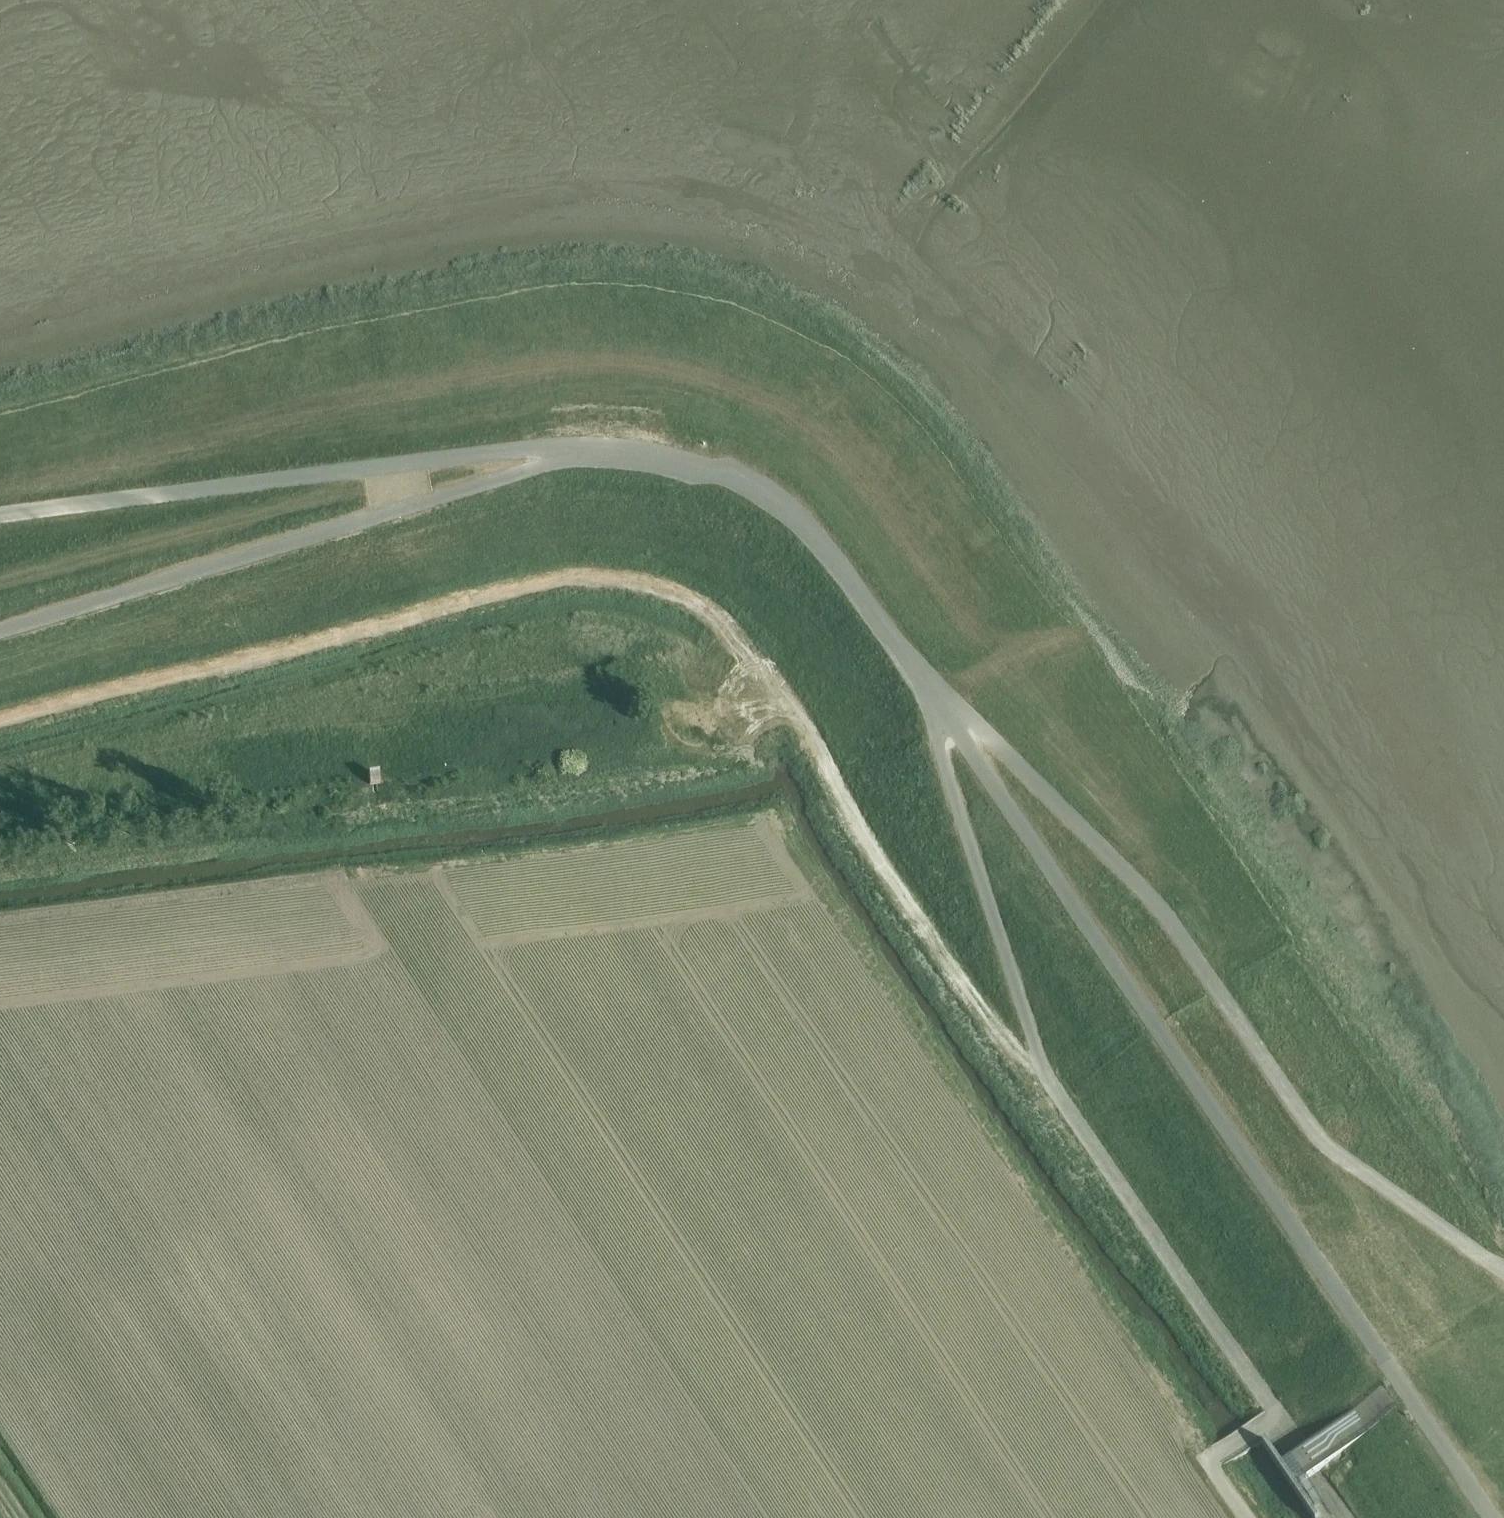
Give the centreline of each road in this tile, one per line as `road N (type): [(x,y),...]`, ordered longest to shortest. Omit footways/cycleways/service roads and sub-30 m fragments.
road 1 (unclassified): [(0,518),(491,454),(594,451),(727,481),(778,514),(827,559),(952,729),(1487,1517)]

